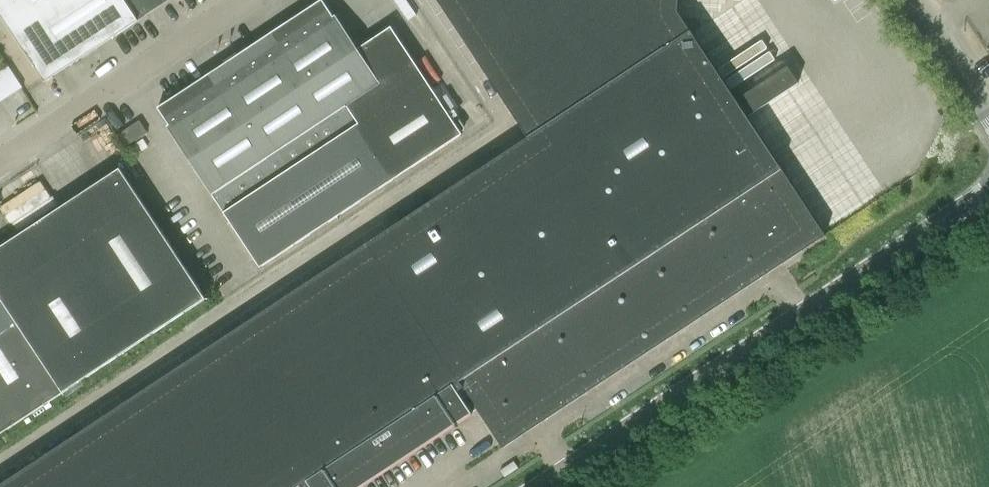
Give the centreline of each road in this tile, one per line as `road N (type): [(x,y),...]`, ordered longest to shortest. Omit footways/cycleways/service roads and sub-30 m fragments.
road 1 (tertiary): [(537,486),(988,189)]
road 2 (unclassified): [(0,157),(241,0)]
road 3 (unclassified): [(911,0),(988,114)]

